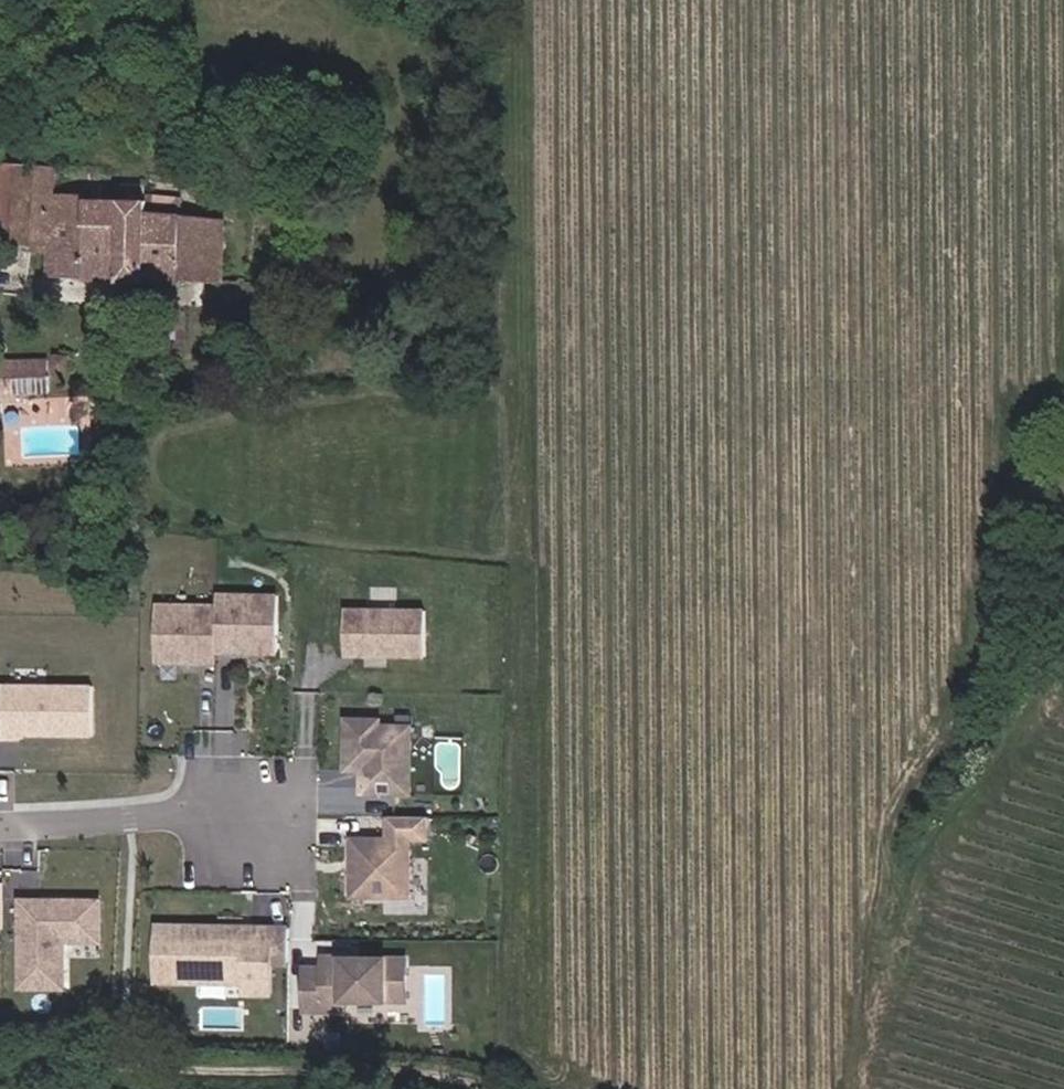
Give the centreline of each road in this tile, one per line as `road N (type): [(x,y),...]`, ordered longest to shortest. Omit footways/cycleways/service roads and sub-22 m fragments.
road 1 (residential): [(0,832),(252,824)]

